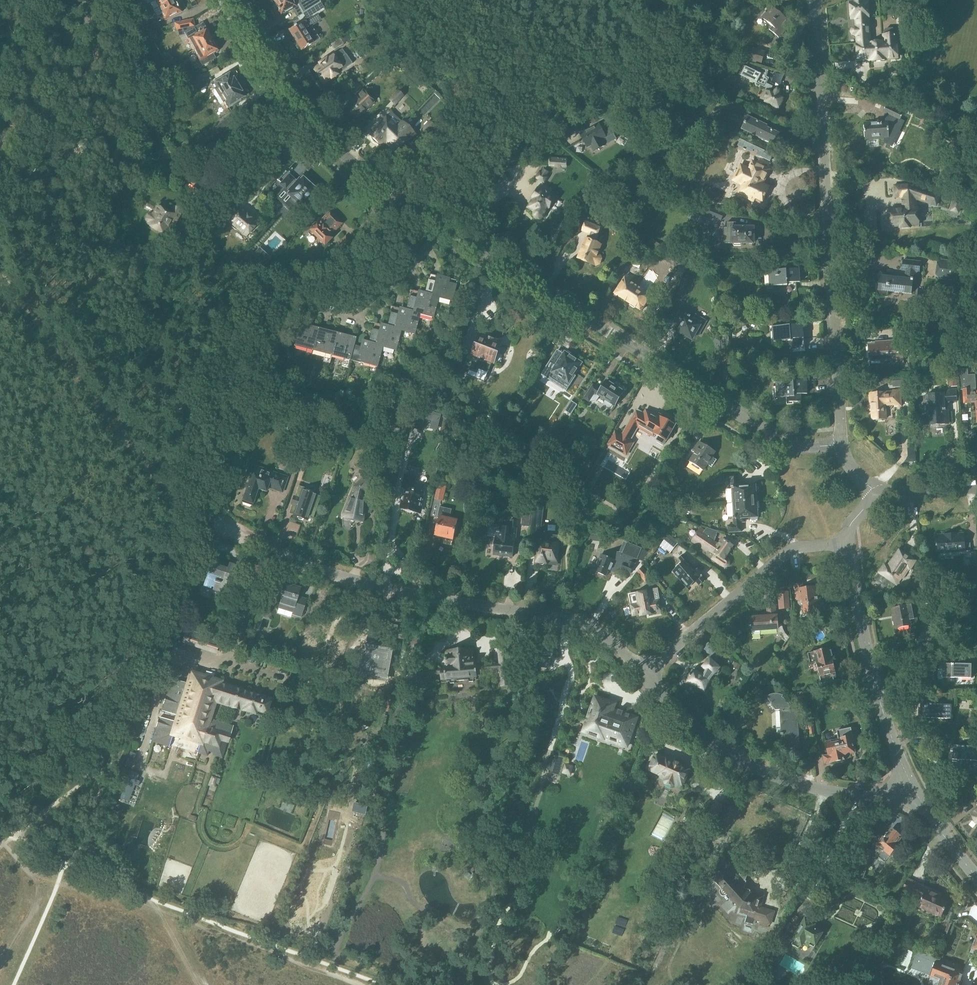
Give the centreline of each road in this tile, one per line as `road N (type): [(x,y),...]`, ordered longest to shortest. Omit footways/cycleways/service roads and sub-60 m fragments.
road 1 (residential): [(844,447),(784,448),(385,189),(317,128),(237,0)]
road 2 (residential): [(646,669),(568,620),(351,579),(209,524)]
road 3 (residential): [(810,0),(844,447)]
road 4 (residential): [(913,790),(856,795),(783,779),(706,734),(646,669)]
road 5 (residential): [(913,790),(879,702),(848,542)]
road 6 (residential): [(646,669),(785,555),(848,542)]

